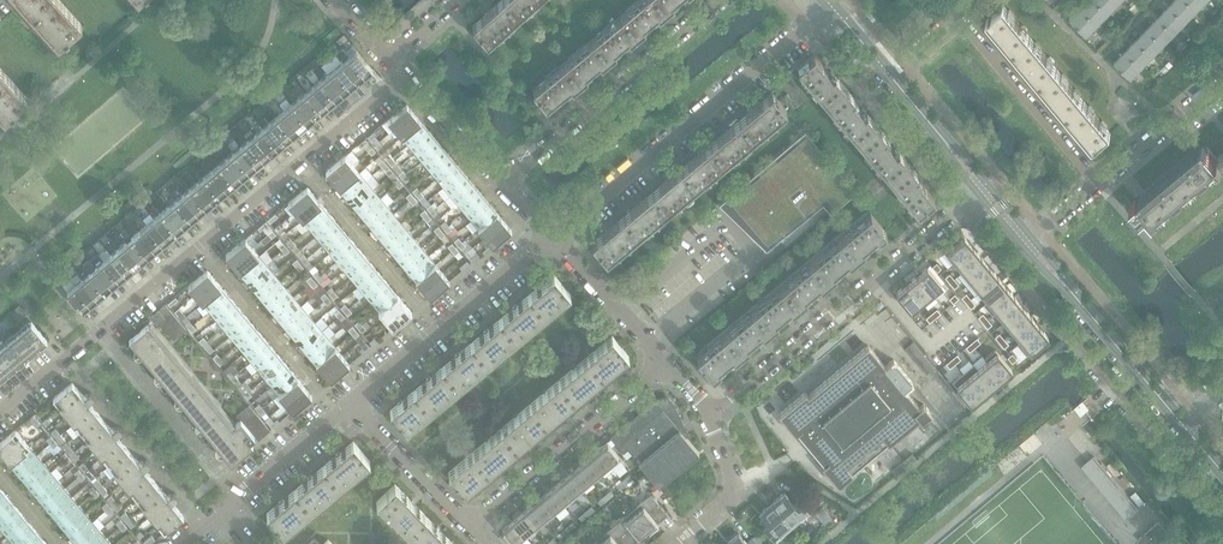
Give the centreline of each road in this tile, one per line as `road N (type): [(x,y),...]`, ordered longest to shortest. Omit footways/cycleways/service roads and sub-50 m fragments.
road 1 (residential): [(0,411),(407,76)]
road 2 (residential): [(552,237),(830,5)]
road 3 (residential): [(709,417),(981,190)]
road 4 (residential): [(1222,478),(1030,247)]
road 5 (residential): [(503,183),(719,0)]
road 6 (residential): [(350,404),(552,237)]
road 7 (residential): [(468,527),(666,364)]
road 8 (residential): [(1101,187),(953,9)]
road 9 (residential): [(666,364),(552,237)]
road 10 (residential): [(350,404),(468,527)]
road 11 (residential): [(981,190),(879,65)]
road 12 (residential): [(227,507),(350,404)]
road 13 (residential): [(1101,187),(1222,84)]
road 14 (residential): [(674,543),(735,491),(709,417)]
road 15 (residential): [(503,183),(407,76)]

